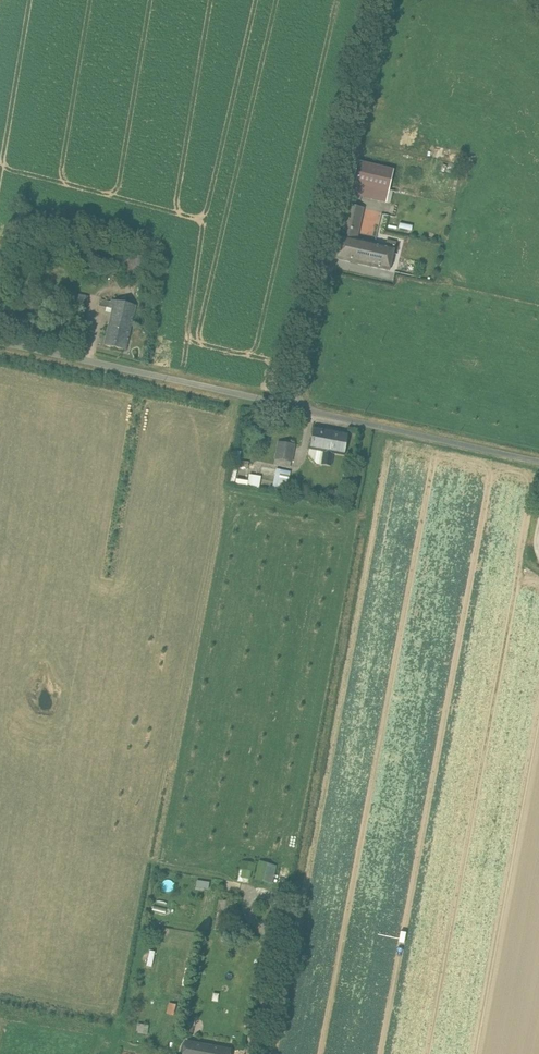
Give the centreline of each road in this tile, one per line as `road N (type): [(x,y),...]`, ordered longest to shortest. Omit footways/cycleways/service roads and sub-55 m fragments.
road 1 (unclassified): [(538,456),(0,339)]

